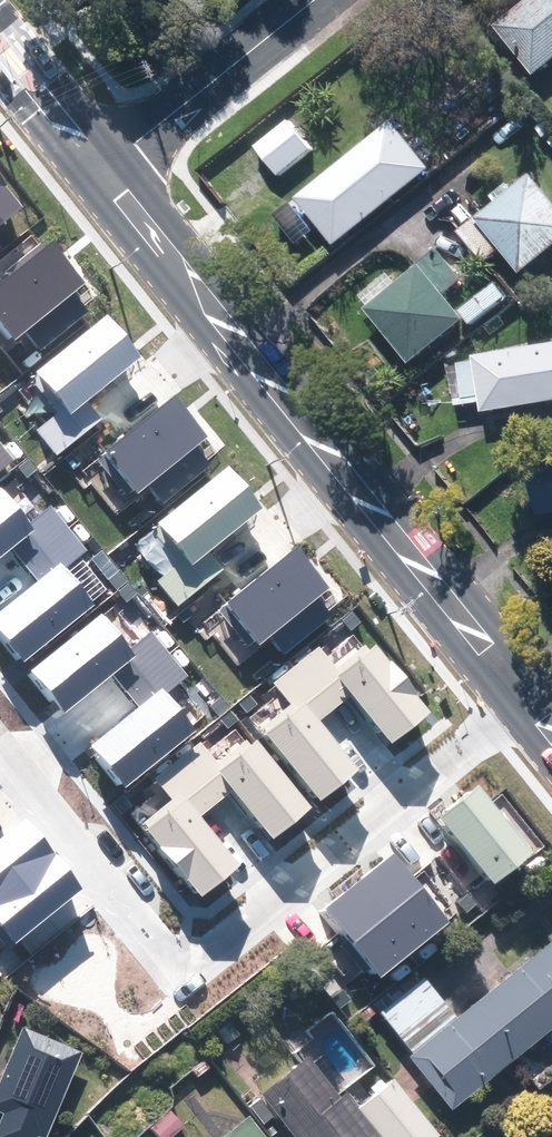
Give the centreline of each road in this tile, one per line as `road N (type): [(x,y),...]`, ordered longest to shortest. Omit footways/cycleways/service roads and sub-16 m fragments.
road 1 (residential): [(532,703),(180,971),(0,745)]
road 2 (secondary): [(108,166),(532,703)]
road 3 (residential): [(316,0),(108,166)]
road 4 (secondary): [(0,32),(108,166)]

